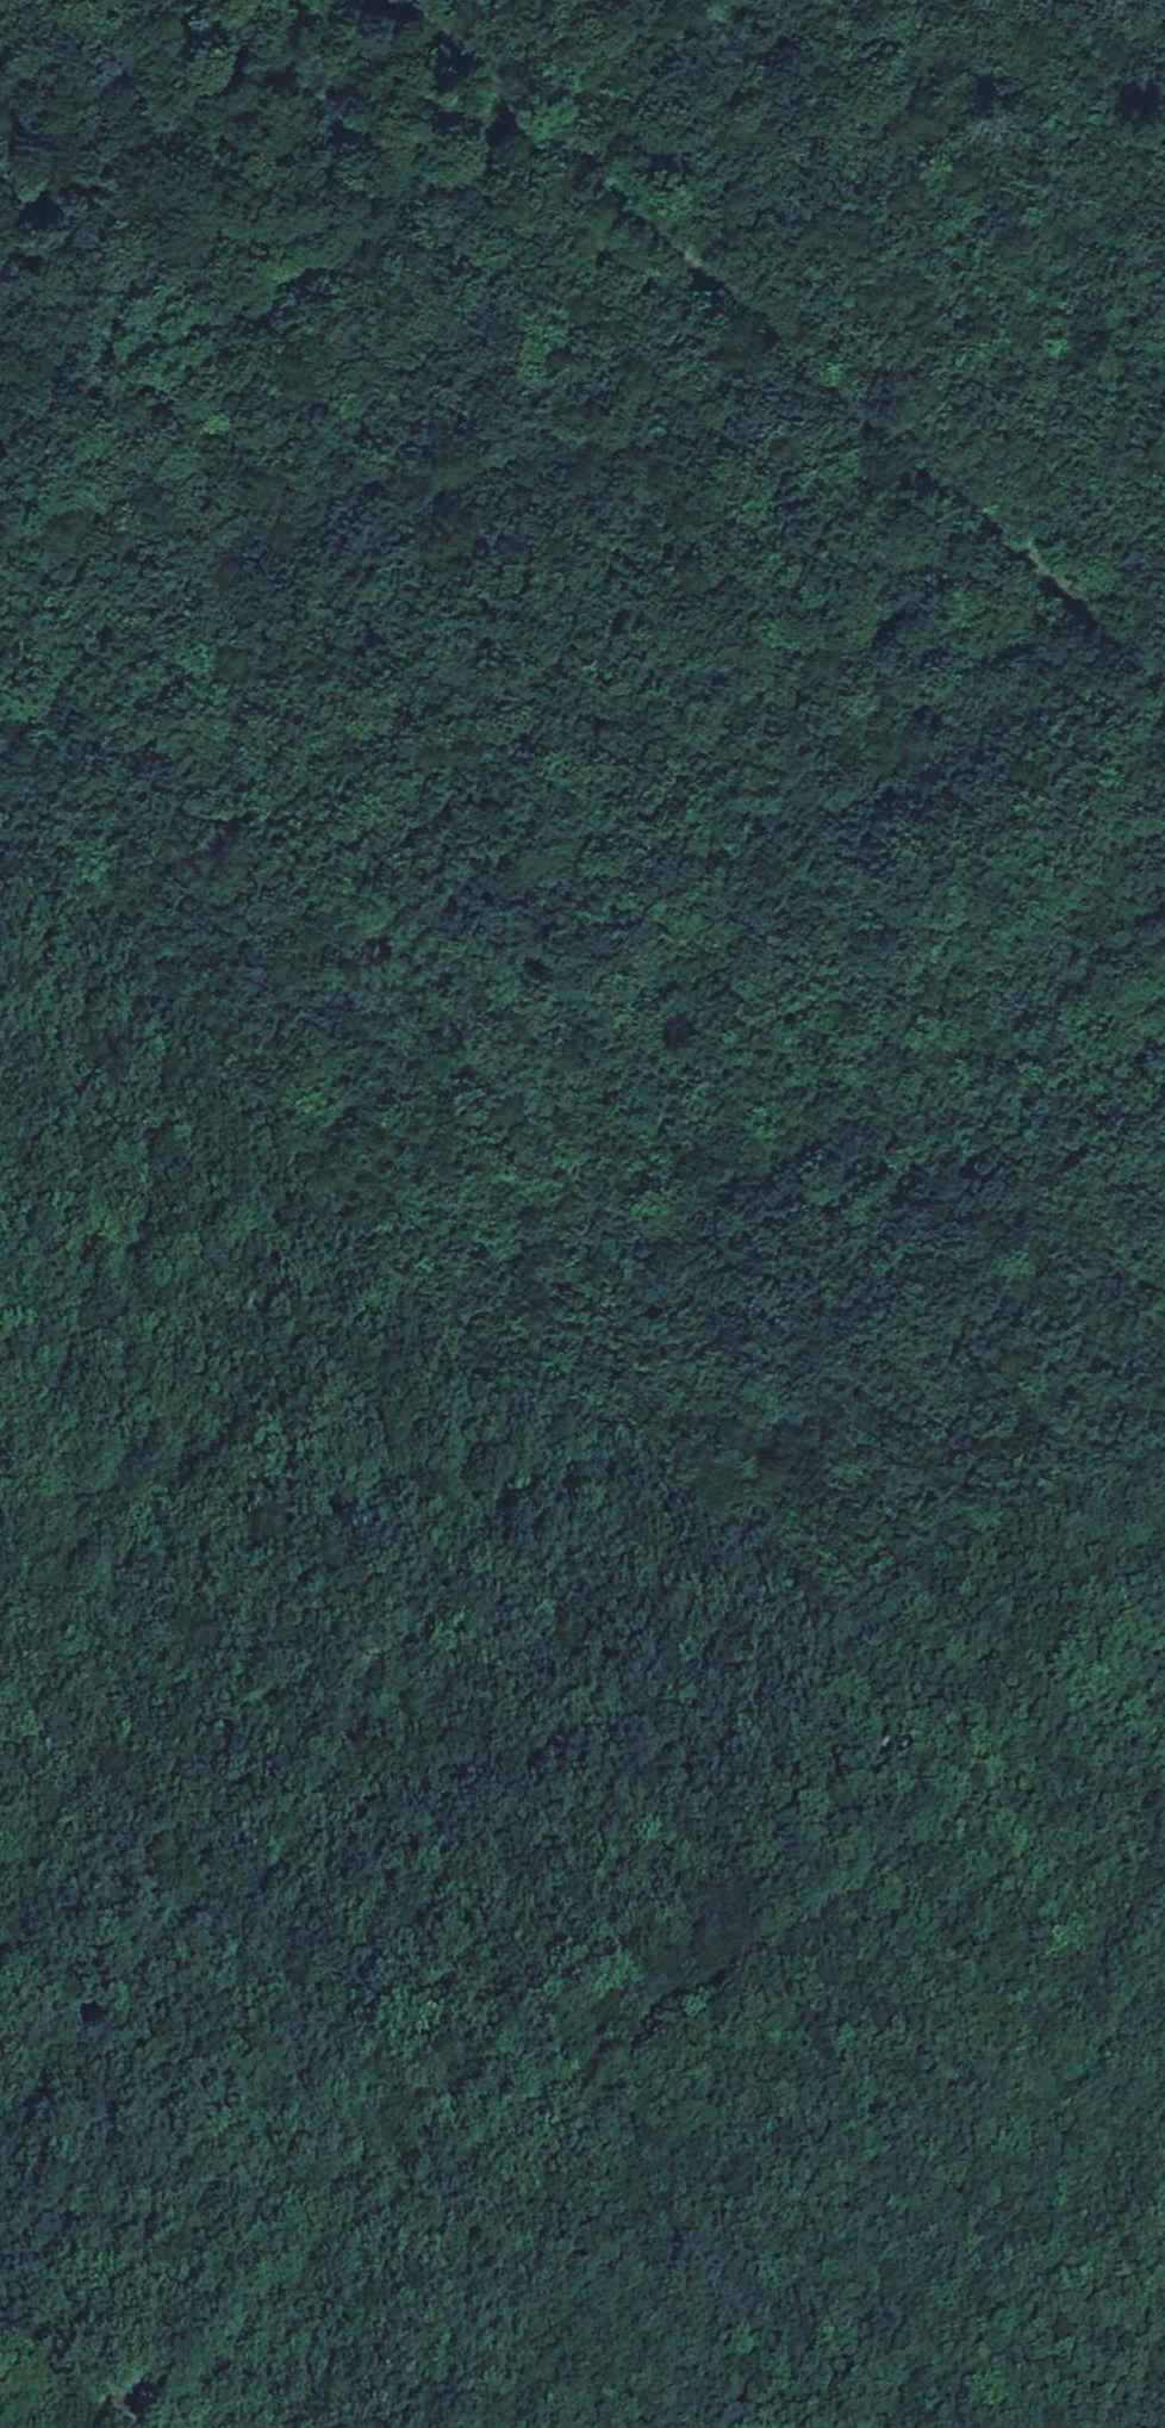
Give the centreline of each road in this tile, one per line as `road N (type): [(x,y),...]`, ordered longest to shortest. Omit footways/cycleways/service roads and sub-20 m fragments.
road 1 (track): [(143,2427),(0,2342)]

